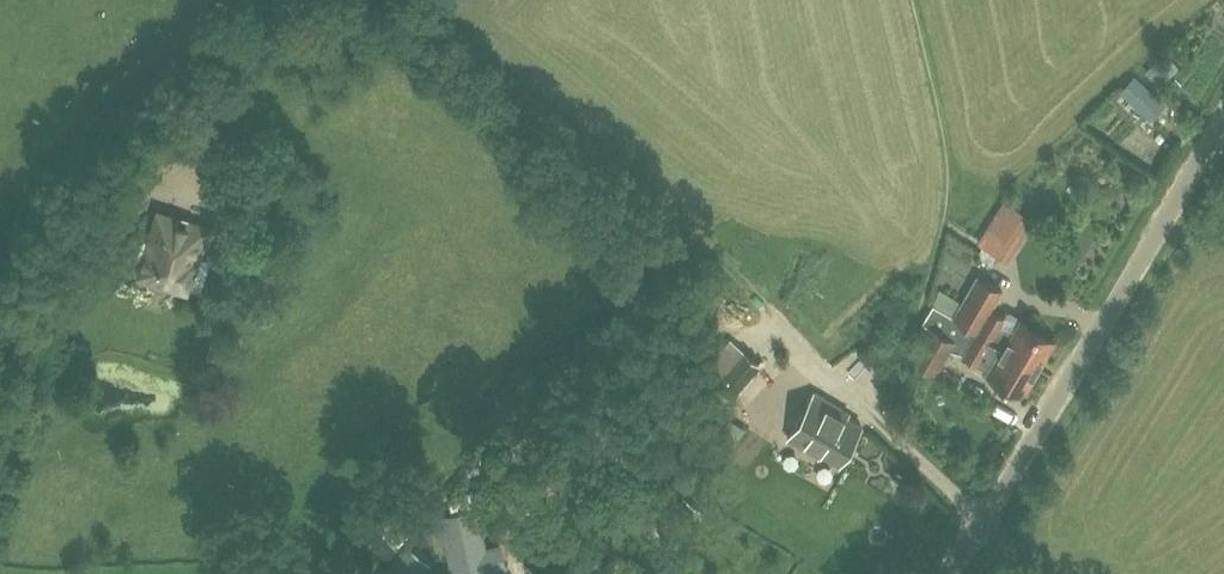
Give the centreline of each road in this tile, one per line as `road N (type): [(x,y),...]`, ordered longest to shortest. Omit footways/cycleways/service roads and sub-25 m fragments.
road 1 (unclassified): [(947,573),(1063,389),(1223,105)]
road 2 (track): [(0,459),(36,343),(83,273),(169,188)]
road 3 (track): [(759,310),(892,437)]
road 4 (track): [(892,437),(982,519)]

